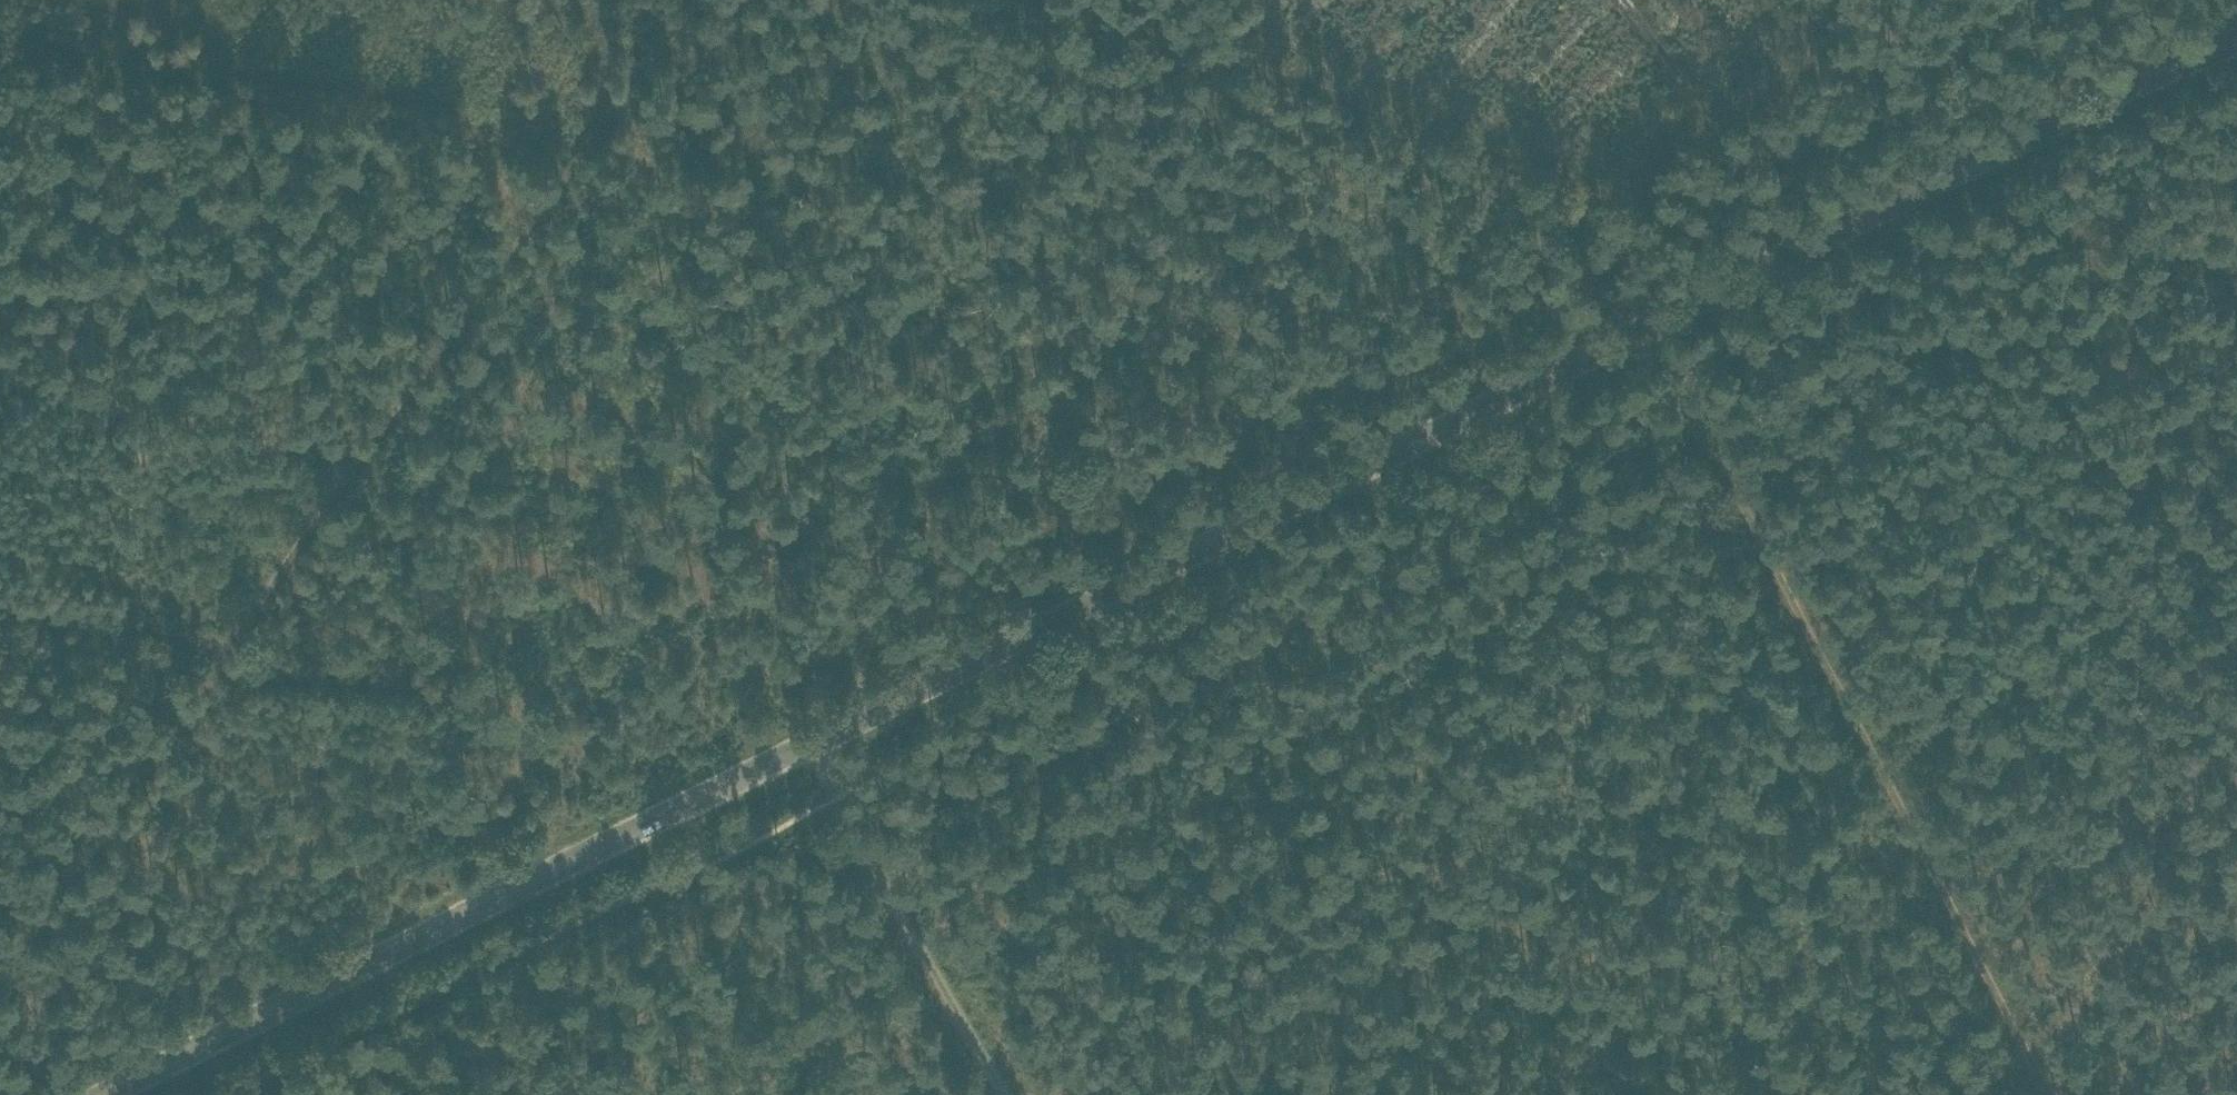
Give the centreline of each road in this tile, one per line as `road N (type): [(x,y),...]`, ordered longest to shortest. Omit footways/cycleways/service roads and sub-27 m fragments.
road 1 (secondary): [(90,1094),(523,889),(2124,88),(2236,47)]
road 2 (track): [(704,0),(221,653),(207,702)]
road 3 (track): [(1676,380),(2041,1094)]
road 4 (track): [(807,745),(1006,1094)]
road 5 (track): [(1628,0),(1801,241),(1834,302)]
road 6 (track): [(207,702),(0,960)]

